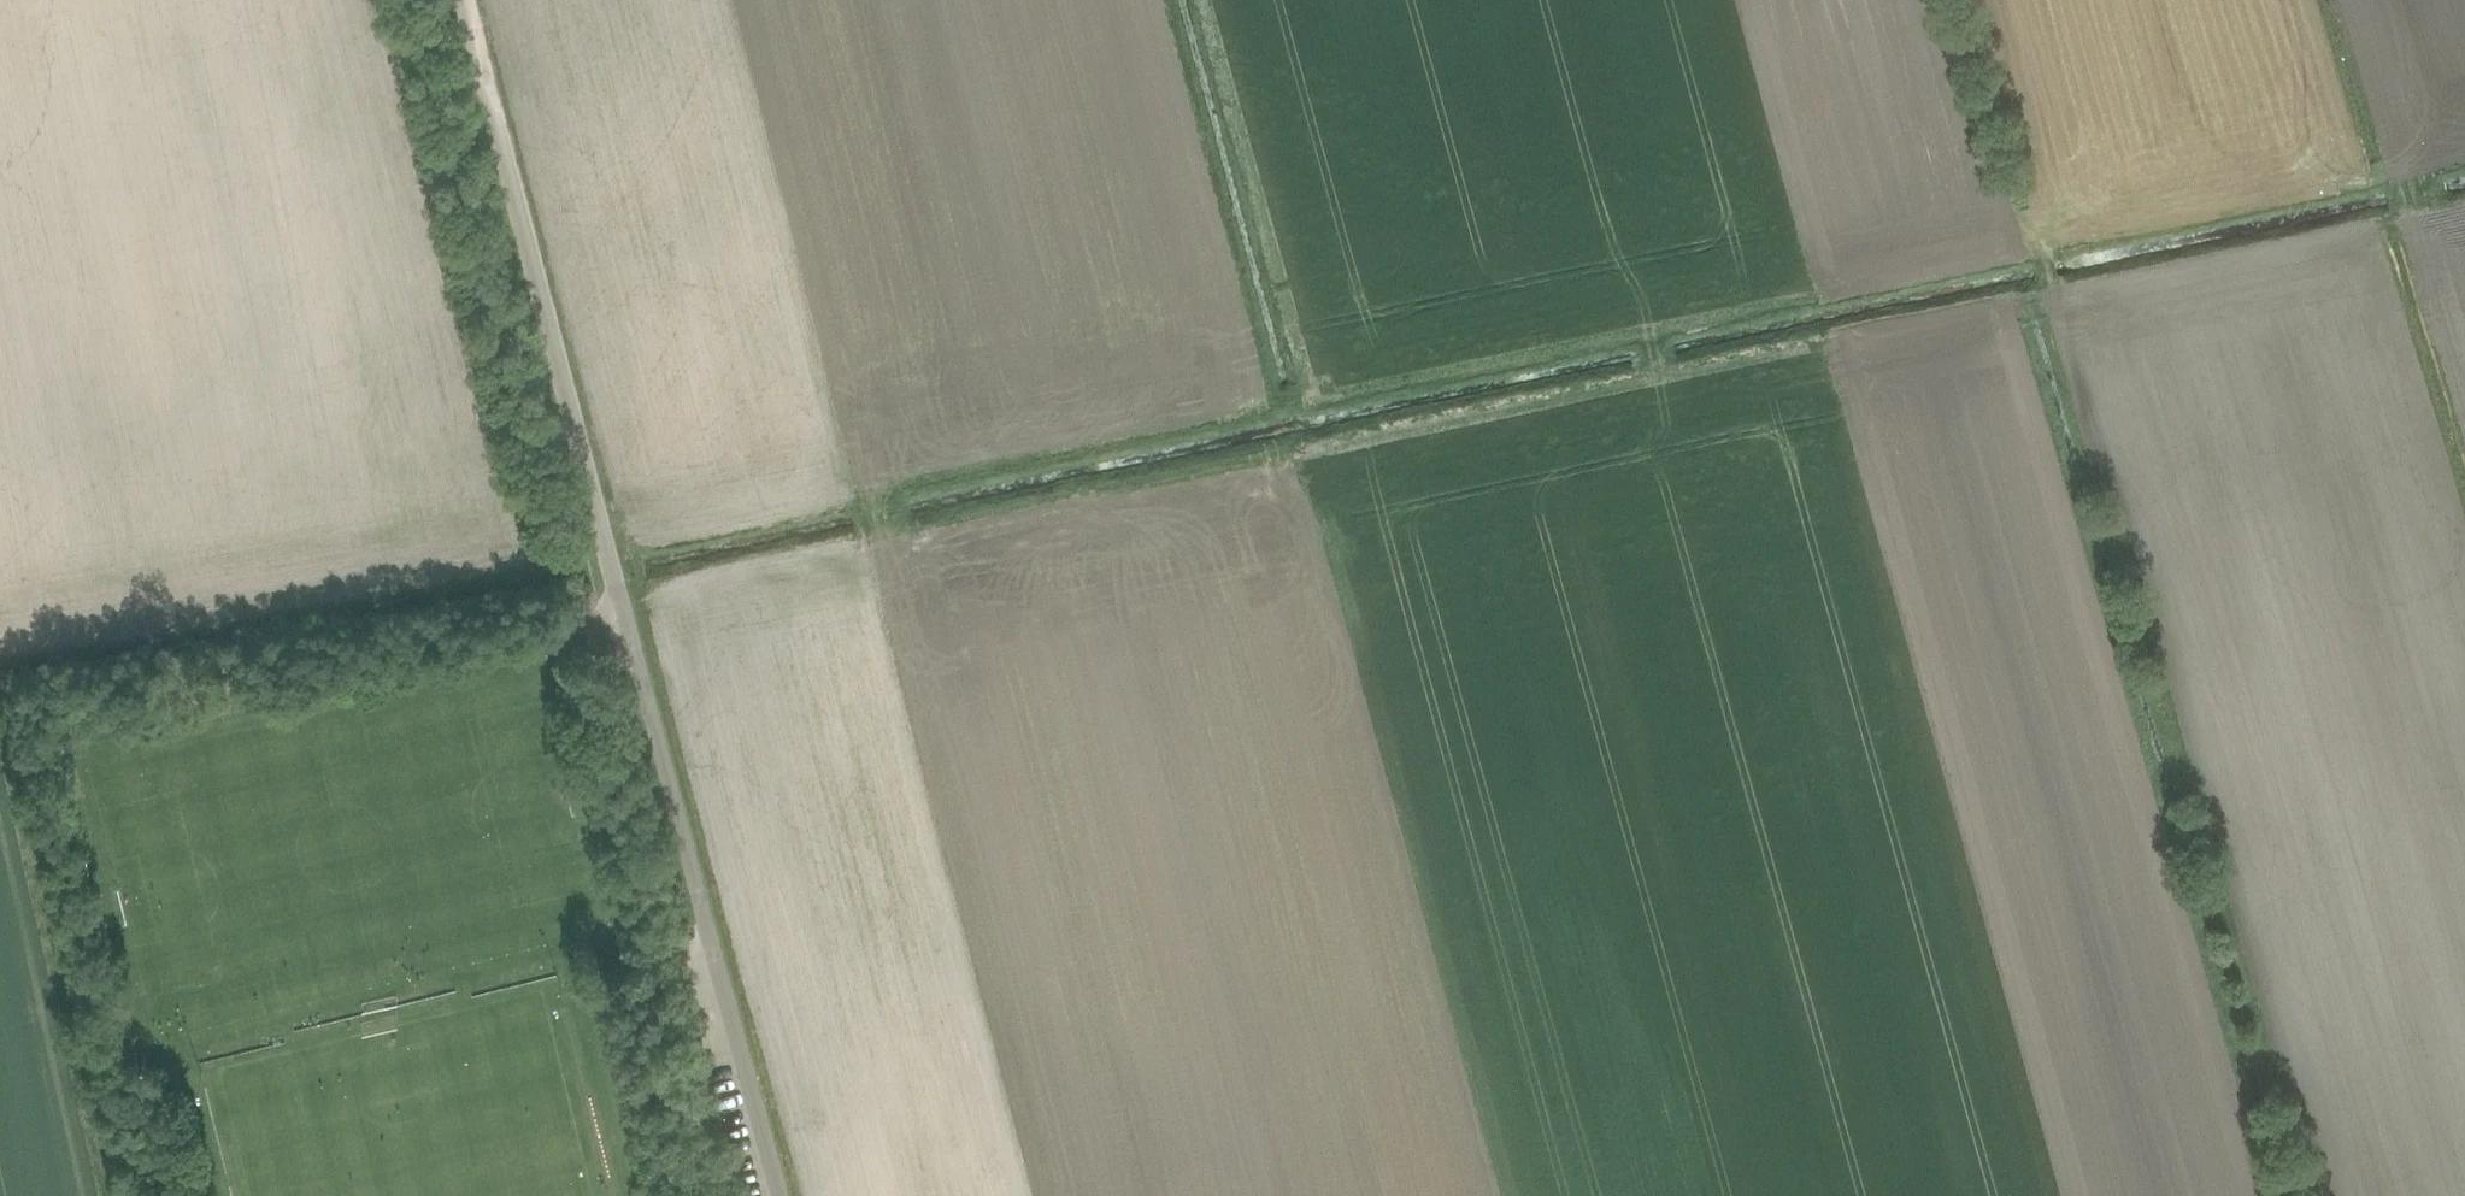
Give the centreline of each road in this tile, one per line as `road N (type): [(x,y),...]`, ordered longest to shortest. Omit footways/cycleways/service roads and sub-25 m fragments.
road 1 (unclassified): [(470,0),(782,1195)]

